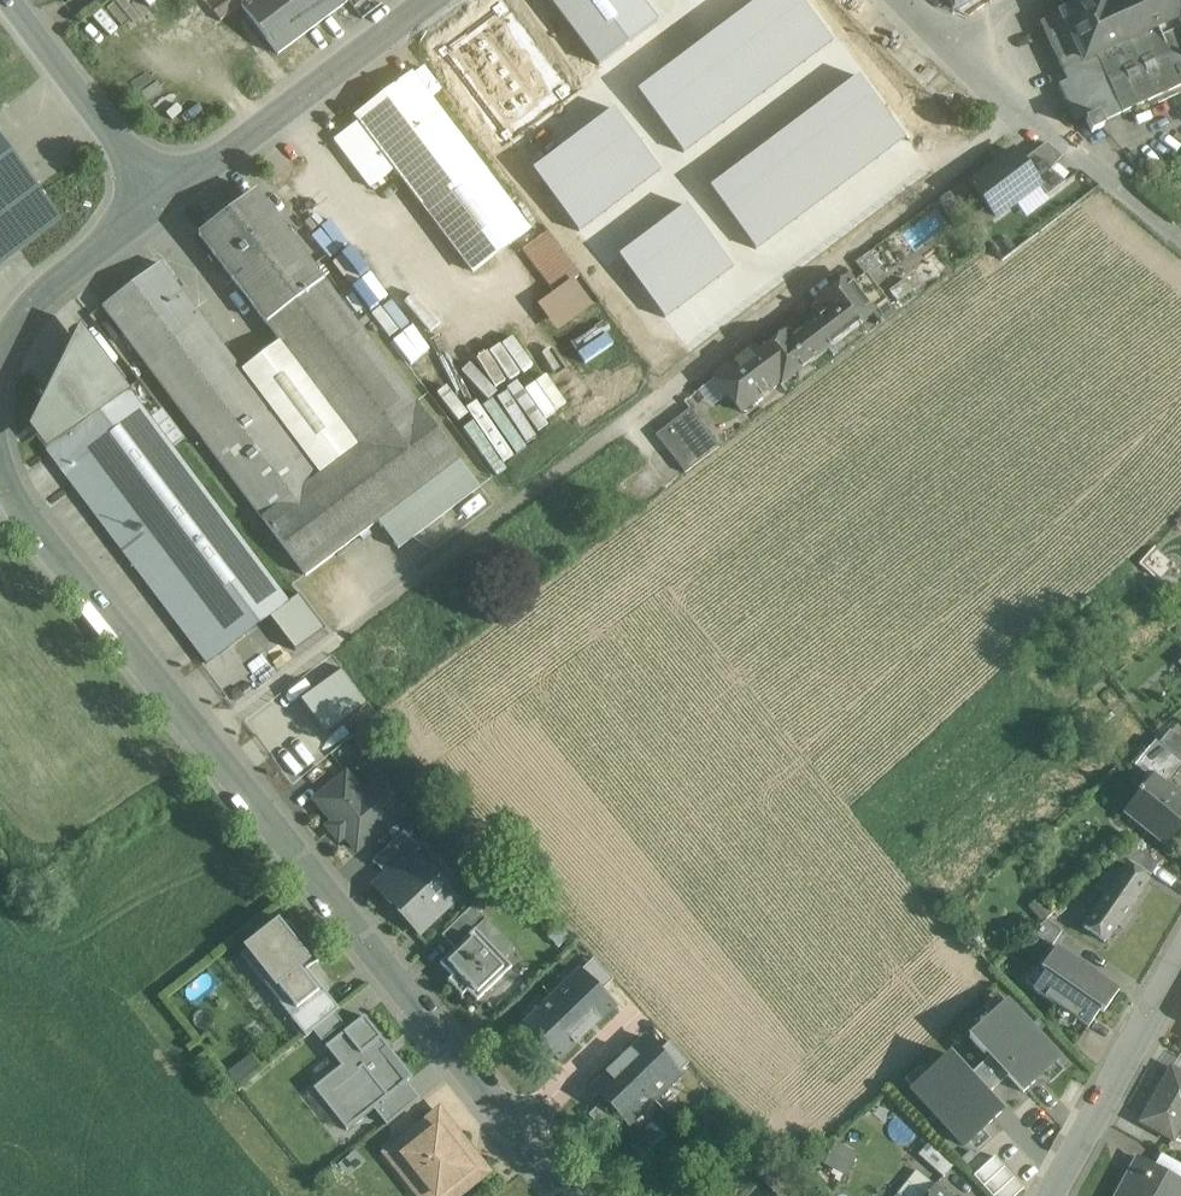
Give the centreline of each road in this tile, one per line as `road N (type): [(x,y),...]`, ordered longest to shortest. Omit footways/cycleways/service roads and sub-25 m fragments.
road 1 (unclassified): [(577,1195),(48,530),(0,449)]
road 2 (unclassified): [(161,188),(318,93),(441,0)]
road 3 (residential): [(947,48),(1180,239)]
road 4 (tertiary): [(1052,1195),(1180,962)]
road 5 (unclassified): [(0,360),(9,330),(60,273),(161,188)]
road 6 (unclassified): [(14,0),(161,188)]

